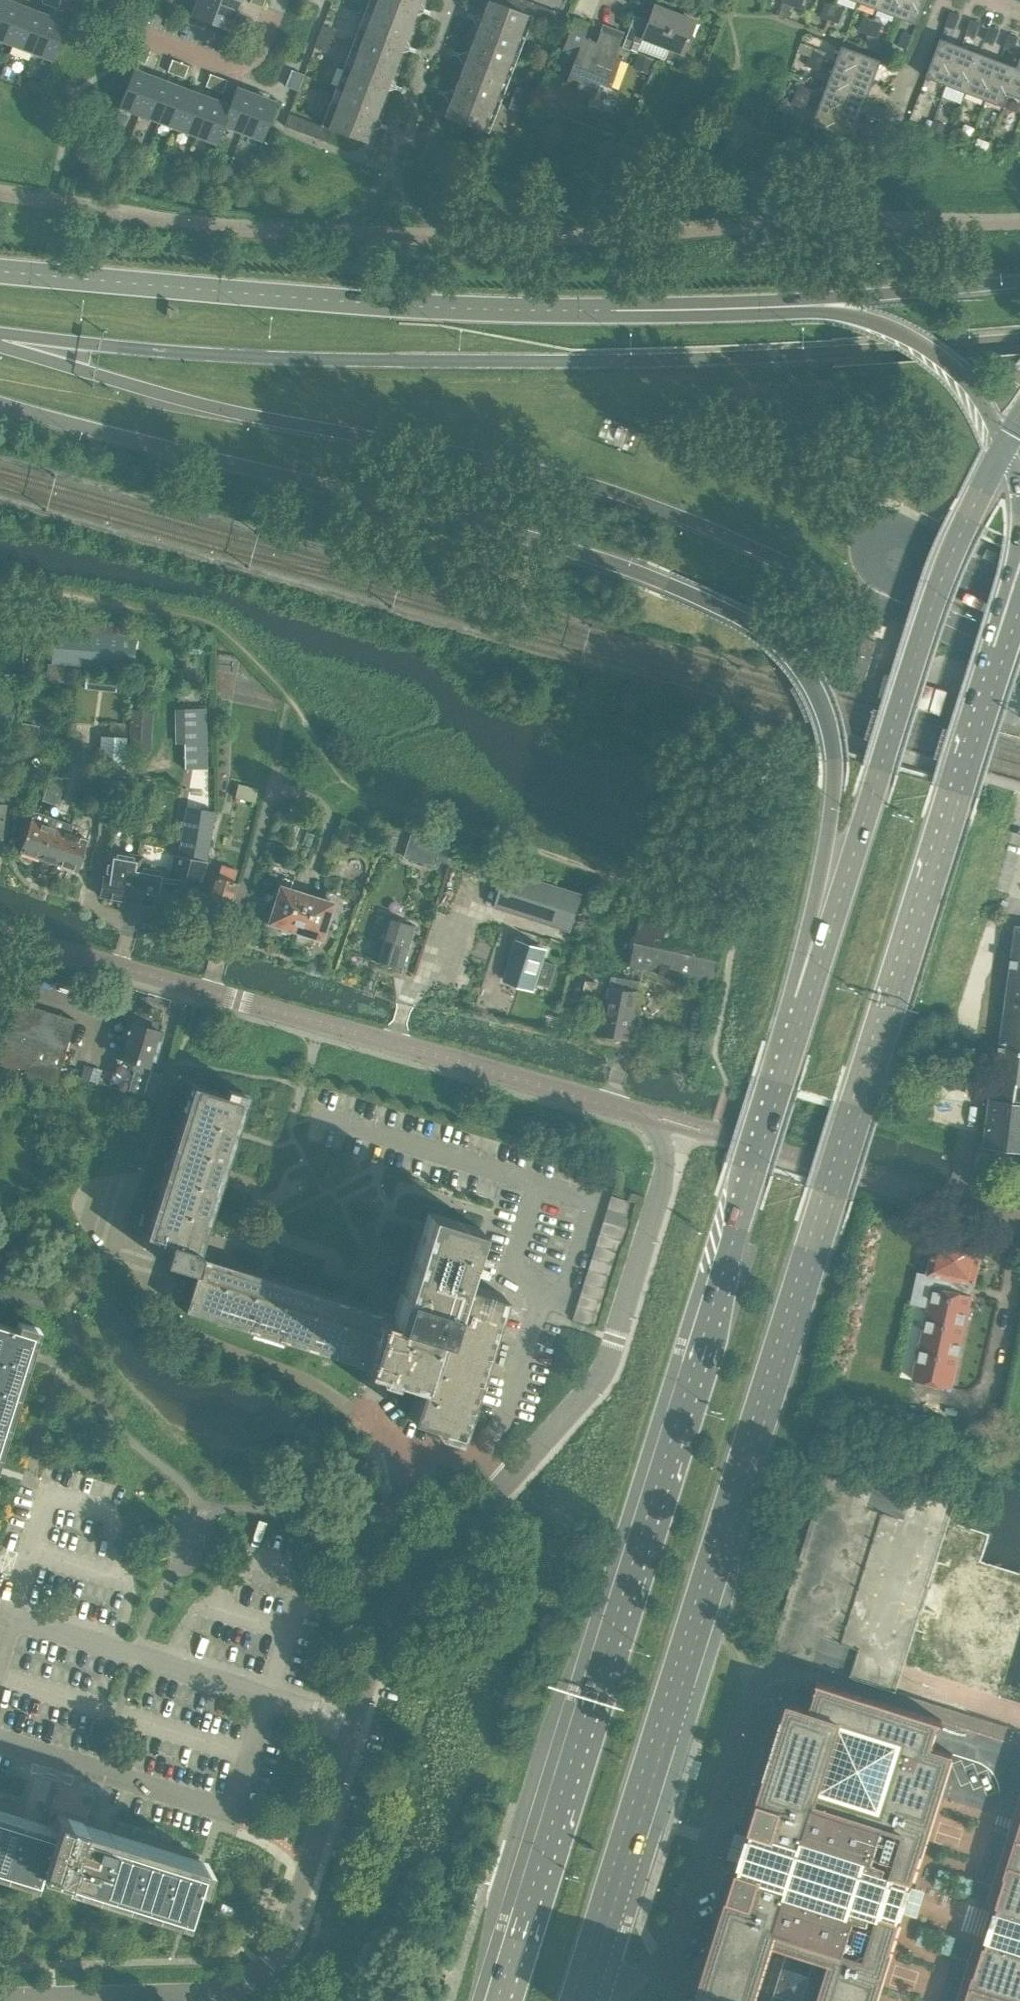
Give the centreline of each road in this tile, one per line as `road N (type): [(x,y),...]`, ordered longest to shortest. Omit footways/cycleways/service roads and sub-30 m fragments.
road 1 (primary): [(578,2000),(987,696)]
road 2 (primary): [(0,403),(332,496),(531,536),(646,570),(766,630),(811,677),(833,767),(815,896),(789,993),(791,1048)]
road 3 (unclassified): [(0,347),(227,410),(500,461),(646,506),(1019,661)]
road 4 (secondary): [(0,335),(289,359),(563,365),(1019,336)]
road 5 (primary): [(791,1048),(496,2000)]
road 6 (residential): [(679,1122),(0,930)]
road 7 (primary): [(1004,441),(939,586),(791,1048)]
road 8 (secondary): [(586,309),(458,310),(0,269)]
road 9 (unclassified): [(0,1997),(198,1994),(261,1975),(285,1933),(351,1724)]
road 10 (primary): [(1004,441),(961,377),(923,344),(879,323),(808,313),(653,317),(586,309)]
road 11 (secondary): [(1019,276),(586,309)]
road 12 (unclassified): [(504,1487),(606,1366),(679,1122)]
road 13 (residential): [(10,1617),(351,1724)]
road 14 (residential): [(1019,1216),(741,1138)]
road 15 (residential): [(279,0),(260,53),(234,72),(132,32),(90,0)]
road 16 (residential): [(874,159),(941,0)]
road 17 (unclassified): [(351,1724),(390,1616),(423,1570)]
road 18 (primary): [(987,696),(993,637),(1019,537)]
road 19 (unclassified): [(423,1570),(398,1527),(405,1447)]

